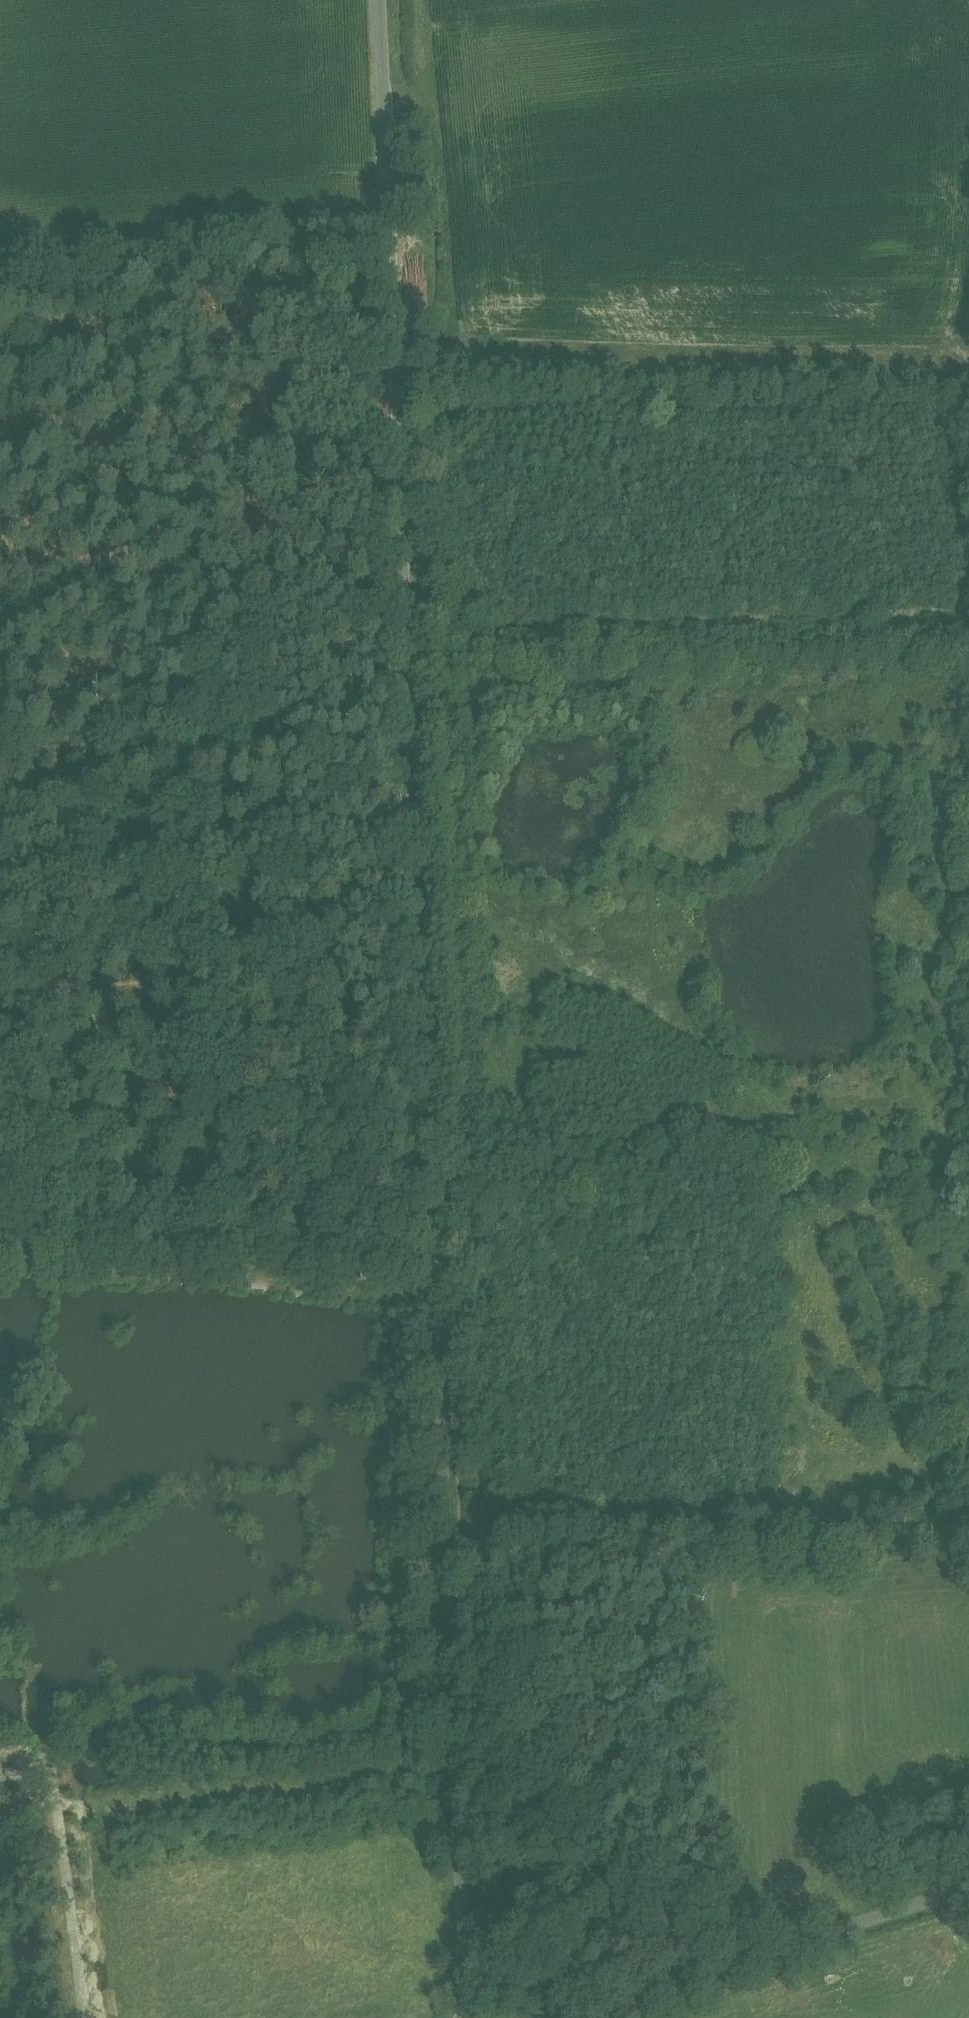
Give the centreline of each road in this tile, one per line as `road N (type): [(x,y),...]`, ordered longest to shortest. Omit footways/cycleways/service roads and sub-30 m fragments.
road 1 (unclassified): [(388,0),(448,1415),(482,2017)]
road 2 (unclassified): [(579,2017),(968,1891)]

